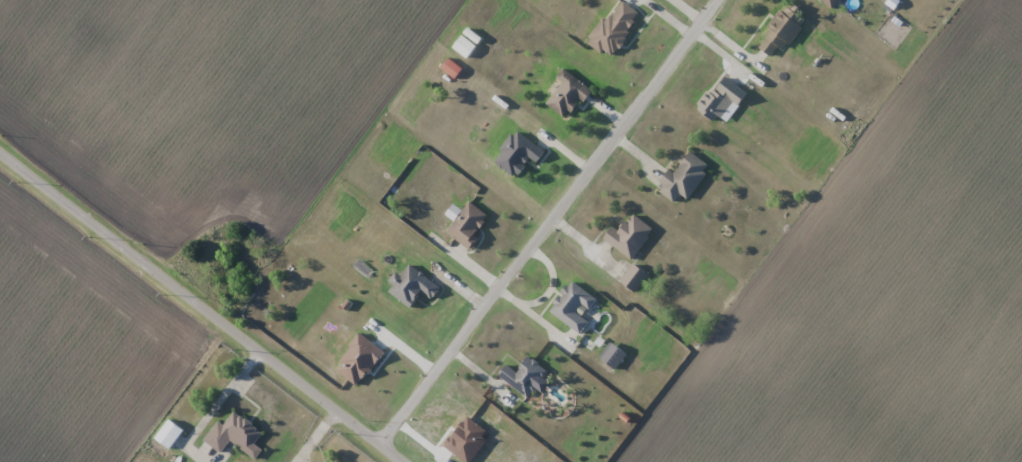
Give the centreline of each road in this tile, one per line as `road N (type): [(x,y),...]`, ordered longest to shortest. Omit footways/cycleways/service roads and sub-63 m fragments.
road 1 (residential): [(379,441),(717,0)]
road 2 (residential): [(0,147),(406,461)]

